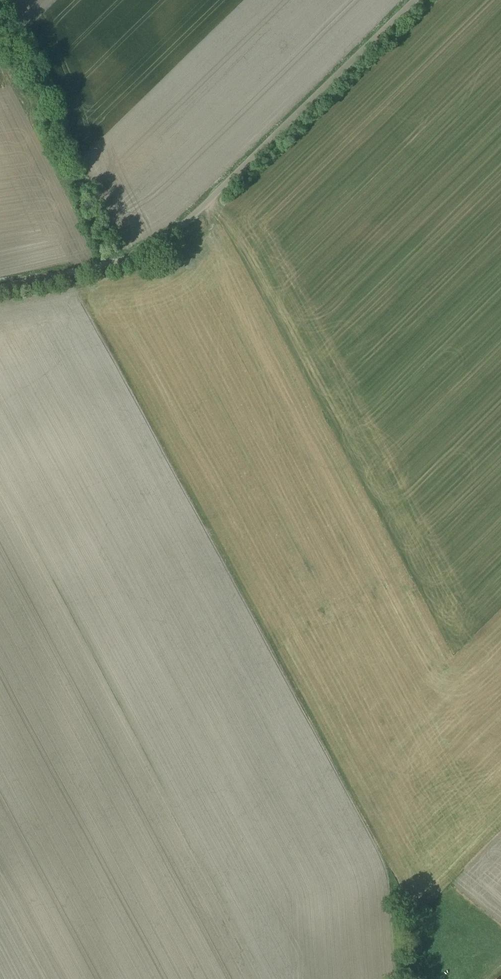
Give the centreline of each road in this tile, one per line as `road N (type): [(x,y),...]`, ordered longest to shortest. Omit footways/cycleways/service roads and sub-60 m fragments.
road 1 (unclassified): [(414,0),(161,241),(118,262),(0,287)]

